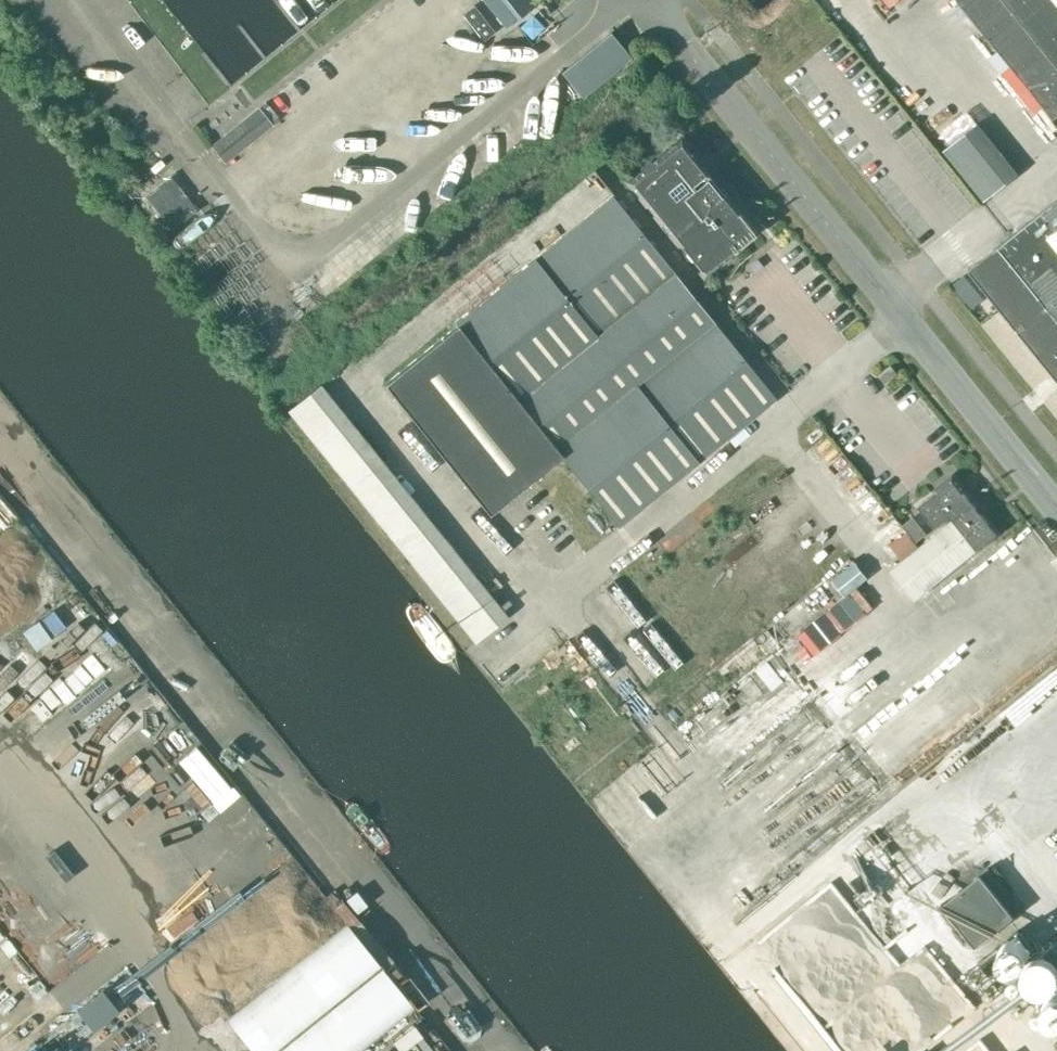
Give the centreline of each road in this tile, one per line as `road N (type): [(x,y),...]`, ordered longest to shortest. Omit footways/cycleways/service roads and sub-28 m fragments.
road 1 (tertiary): [(1056,507),(649,0)]

